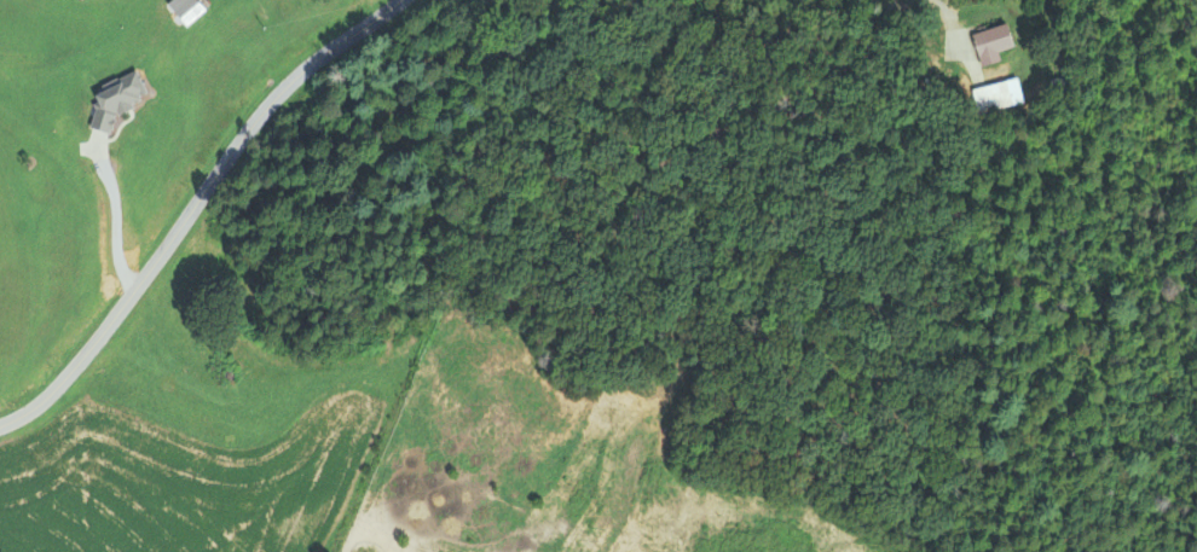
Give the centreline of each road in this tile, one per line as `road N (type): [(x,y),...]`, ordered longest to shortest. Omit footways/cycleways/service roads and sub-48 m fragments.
road 1 (residential): [(397,0),(289,83),(69,372),(41,402),(0,425)]

